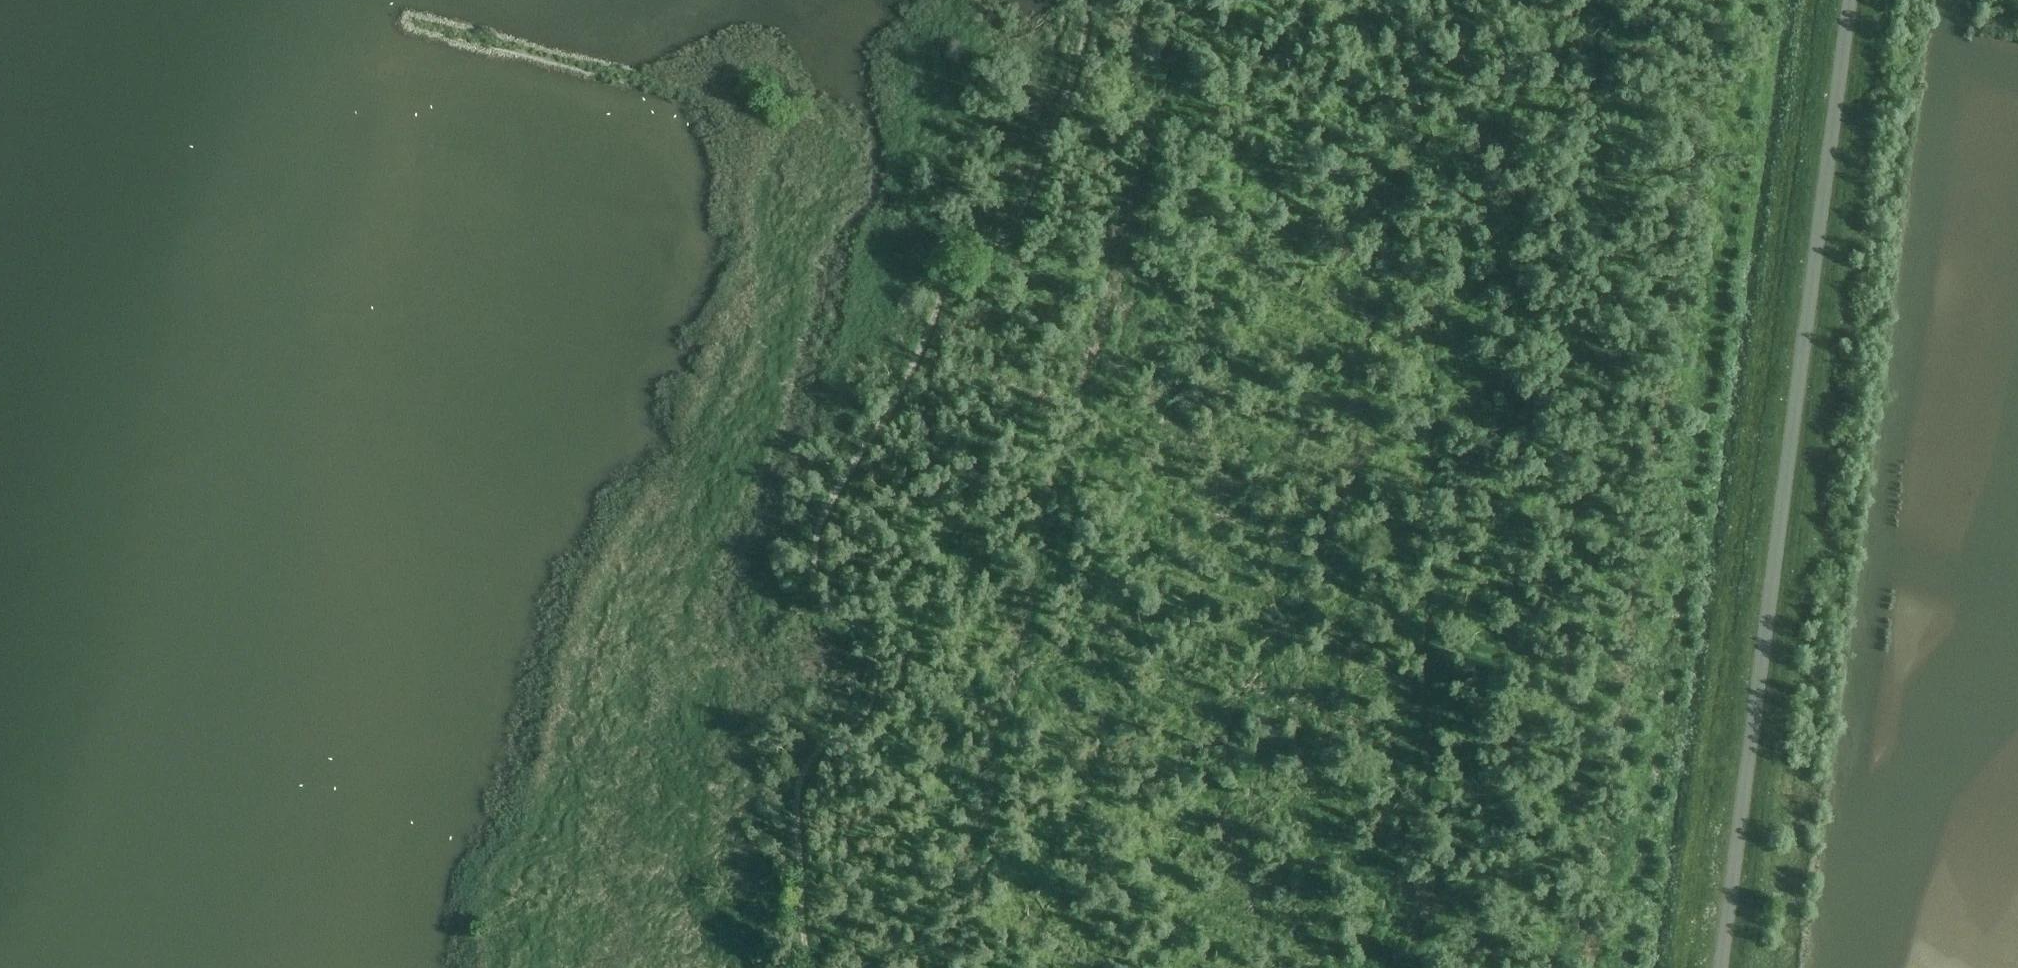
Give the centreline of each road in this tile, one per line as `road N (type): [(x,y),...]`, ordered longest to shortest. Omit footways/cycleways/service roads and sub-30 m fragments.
road 1 (unclassified): [(1852,0),(1721,967)]

